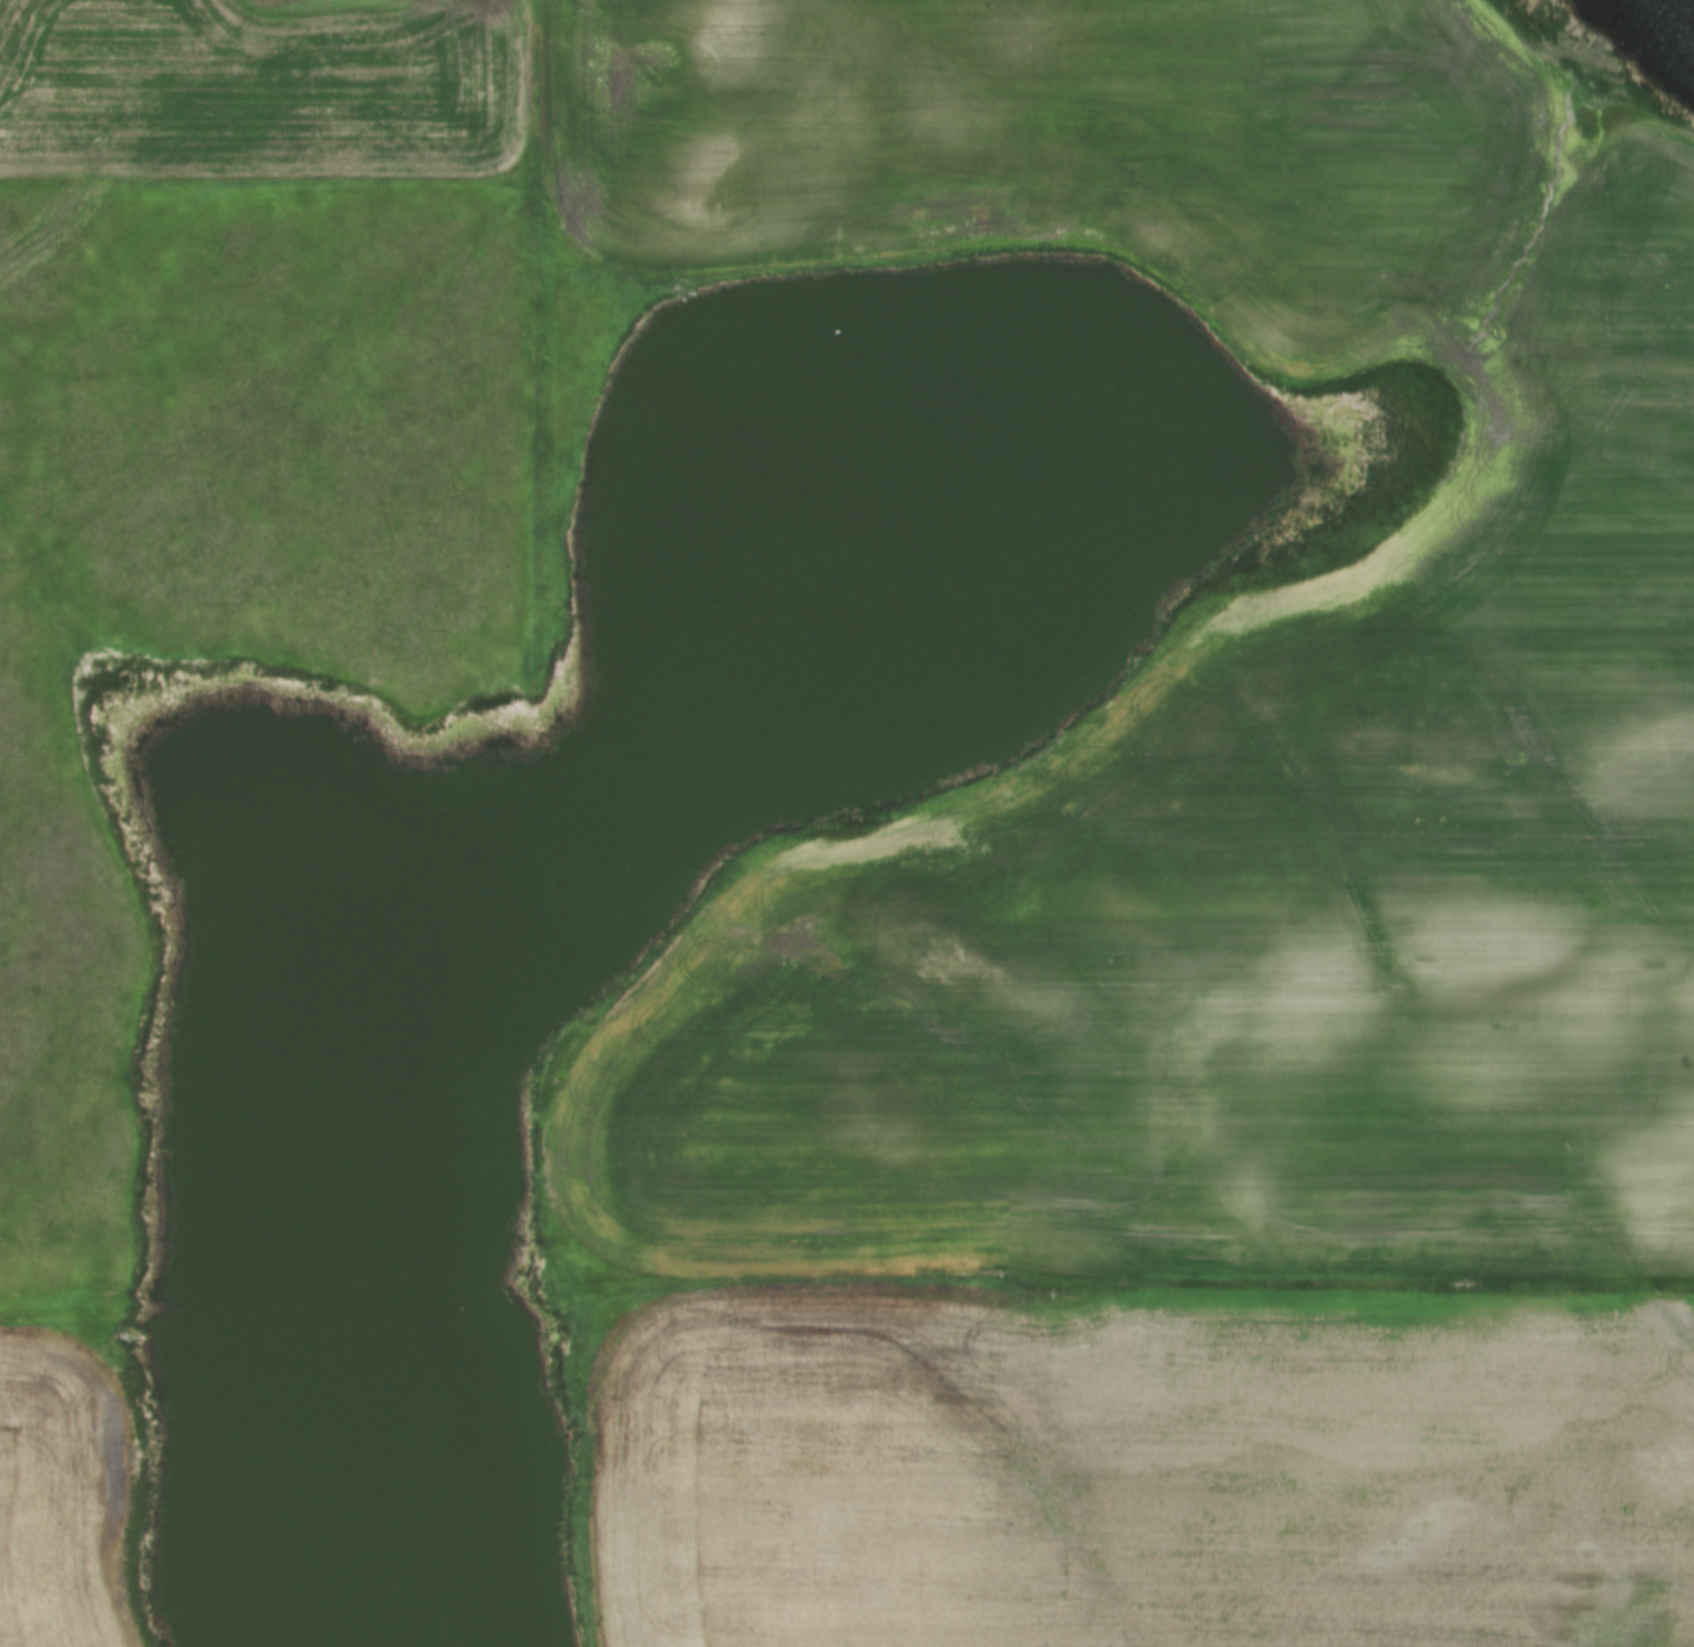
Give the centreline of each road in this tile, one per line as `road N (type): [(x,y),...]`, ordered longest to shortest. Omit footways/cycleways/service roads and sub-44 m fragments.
road 1 (track): [(0,570),(174,463),(503,208)]

